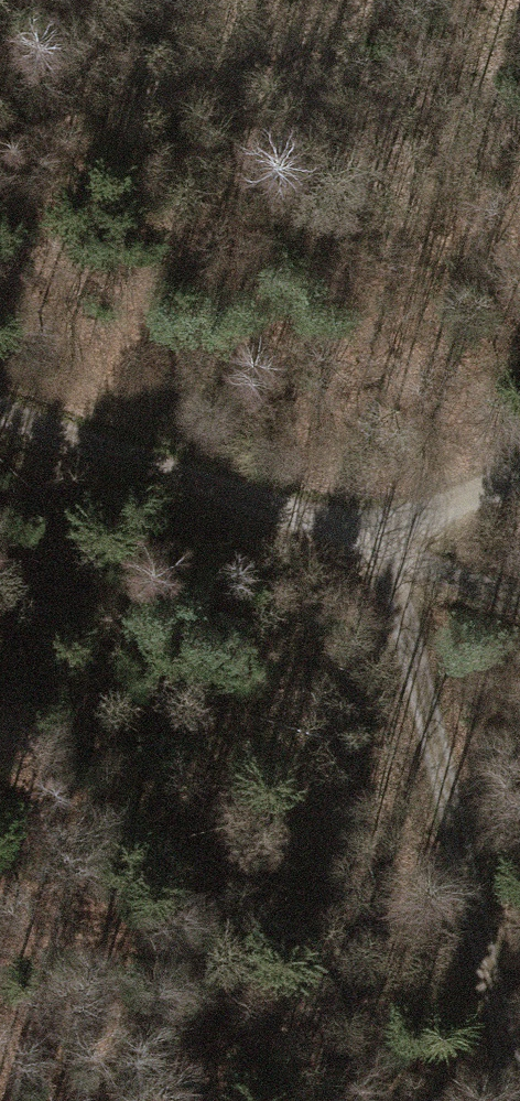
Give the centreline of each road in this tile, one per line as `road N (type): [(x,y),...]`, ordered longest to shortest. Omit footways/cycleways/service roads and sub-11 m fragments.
road 1 (track): [(514,1100),(406,541),(519,477)]
road 2 (track): [(519,594),(406,541),(0,412)]

